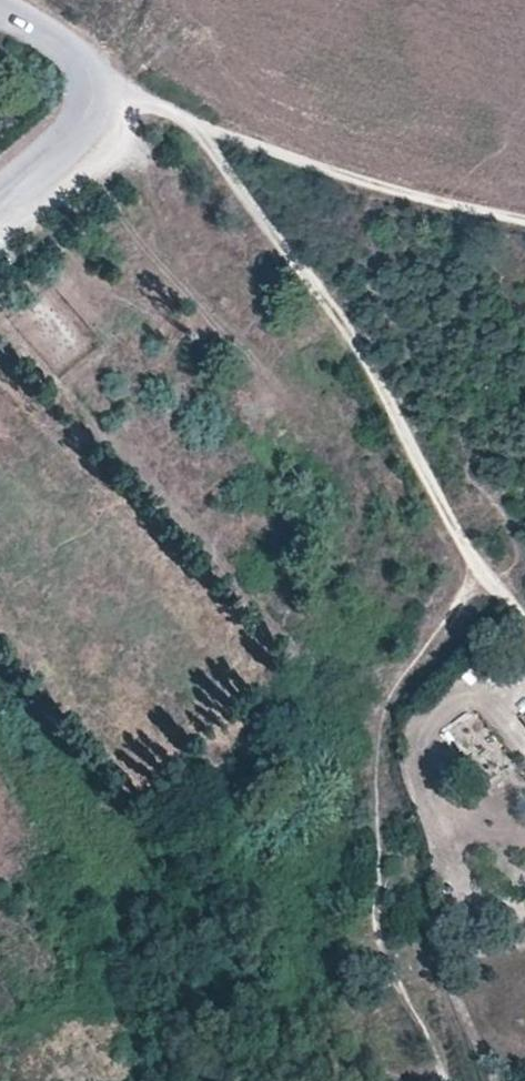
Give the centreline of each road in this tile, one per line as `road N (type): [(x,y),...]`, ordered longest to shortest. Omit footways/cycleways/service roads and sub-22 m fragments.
road 1 (track): [(89,101),(177,114),(331,304),(466,542),(524,626)]
road 2 (unclassified): [(486,573),(404,680),(378,738),(381,946),(448,1080)]
road 3 (track): [(177,114),(320,173),(524,227)]
road 4 (unclassified): [(0,184),(60,140),(89,101),(85,66),(48,30),(0,7)]

